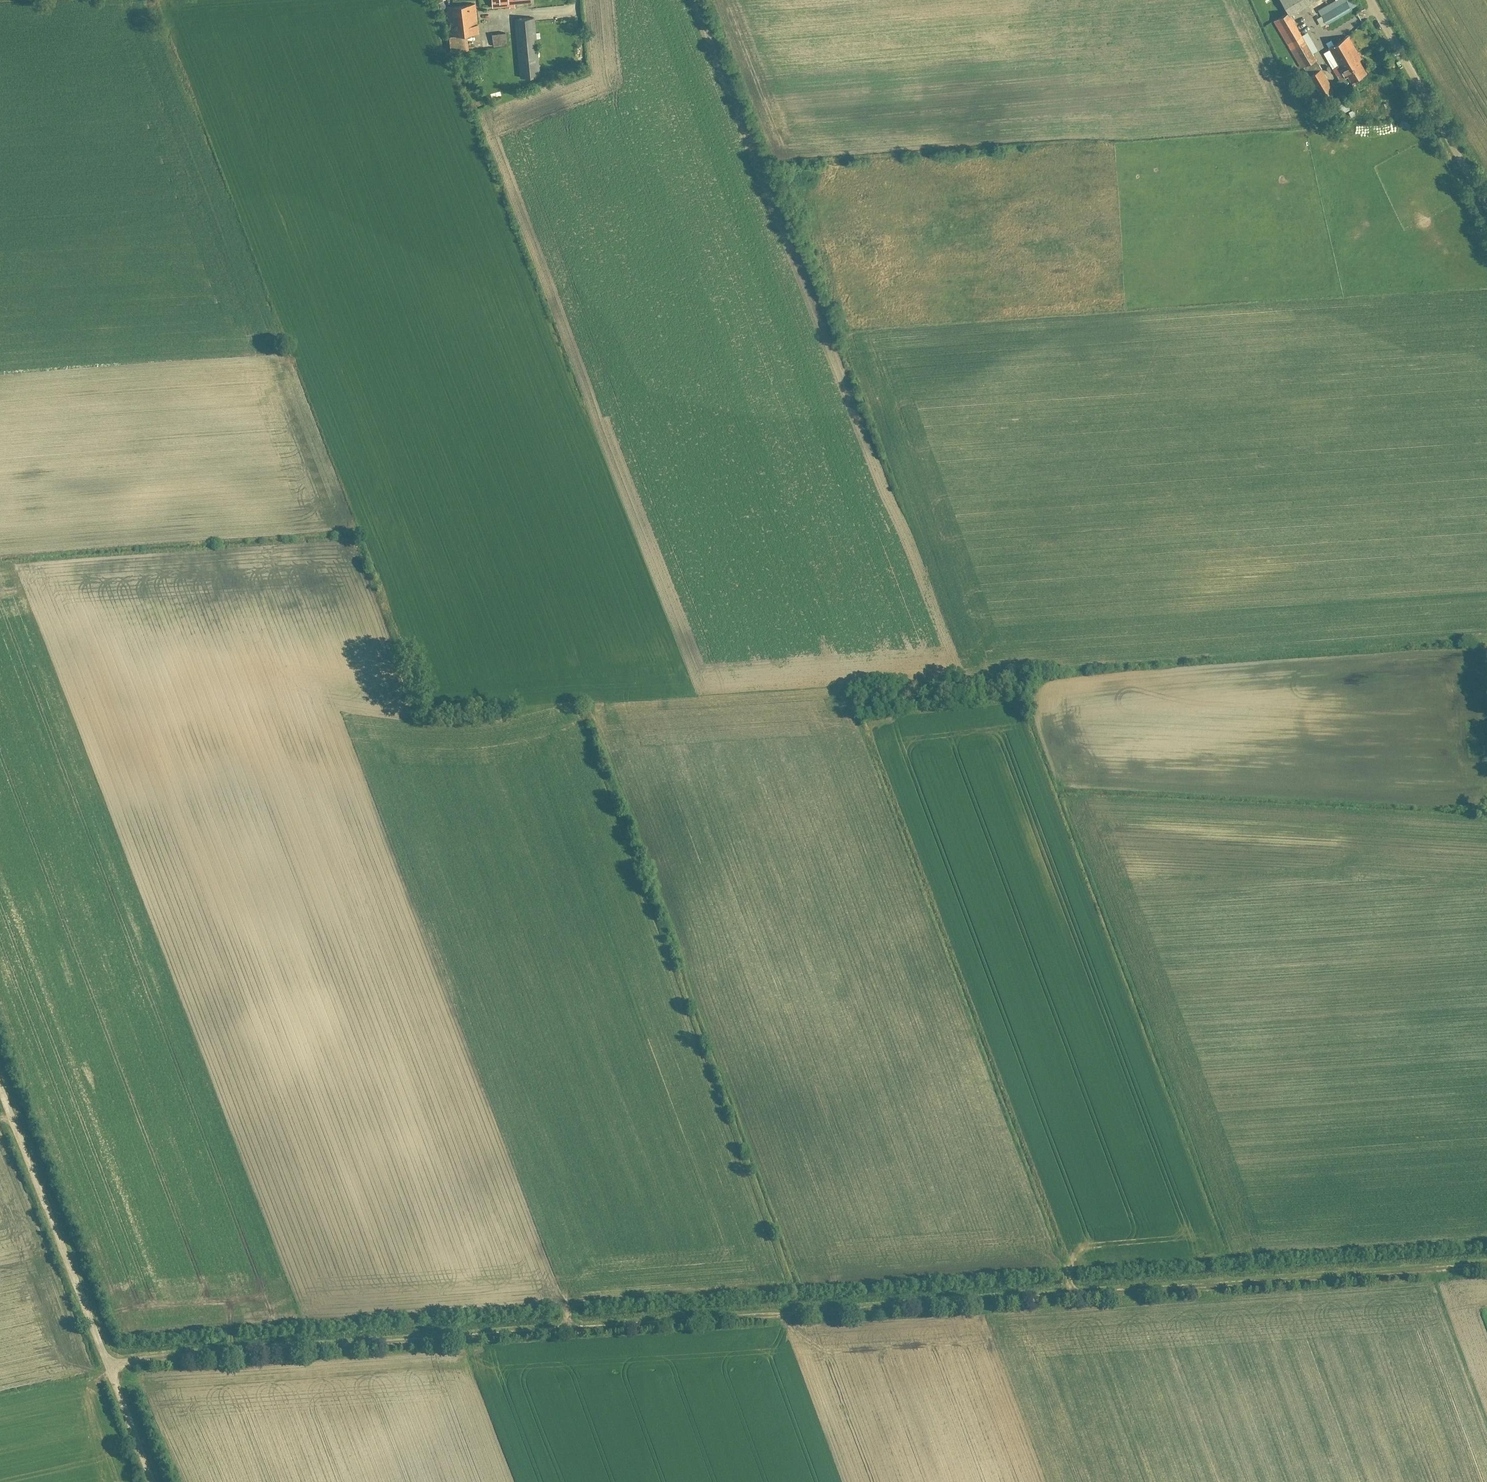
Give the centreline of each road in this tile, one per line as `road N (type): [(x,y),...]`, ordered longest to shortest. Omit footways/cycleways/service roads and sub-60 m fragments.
road 1 (track): [(1486,1264),(97,1361)]
road 2 (track): [(0,1107),(144,1481)]
road 3 (residential): [(1367,0),(1486,212)]

